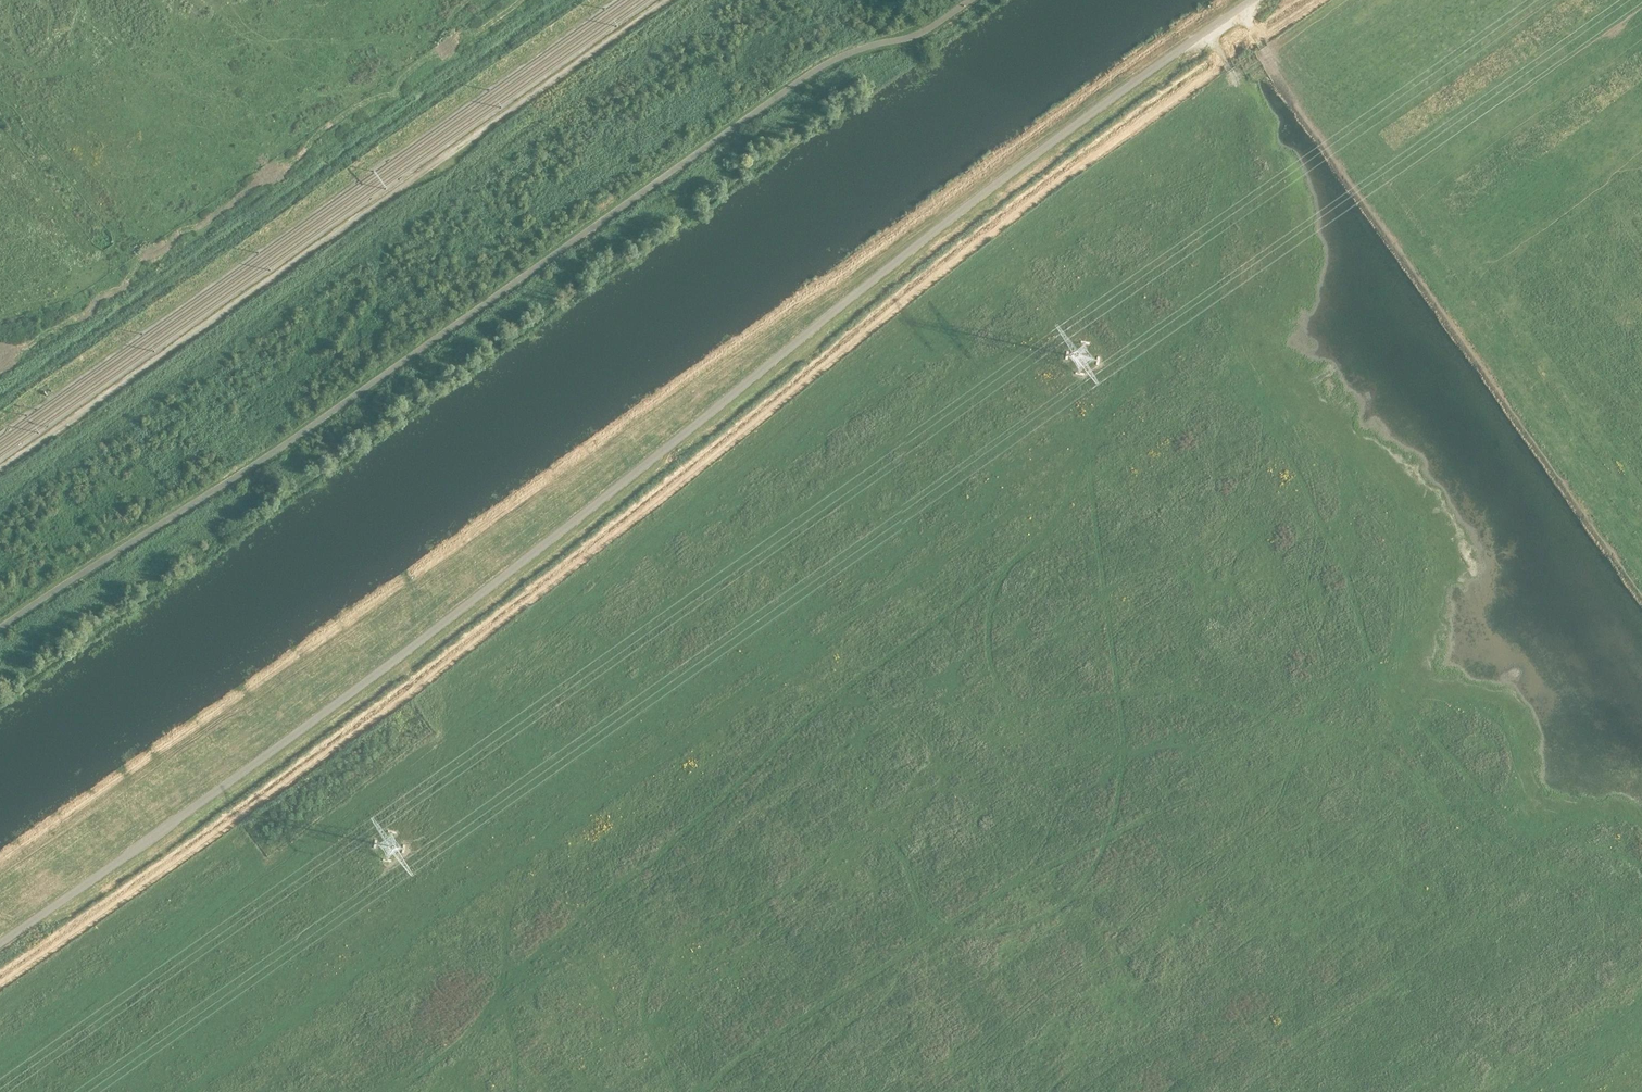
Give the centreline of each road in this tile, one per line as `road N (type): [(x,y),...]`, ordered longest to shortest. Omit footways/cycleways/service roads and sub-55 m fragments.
road 1 (tertiary): [(0,947),(351,696),(986,195),(1260,0)]
road 2 (track): [(0,471),(670,0)]

